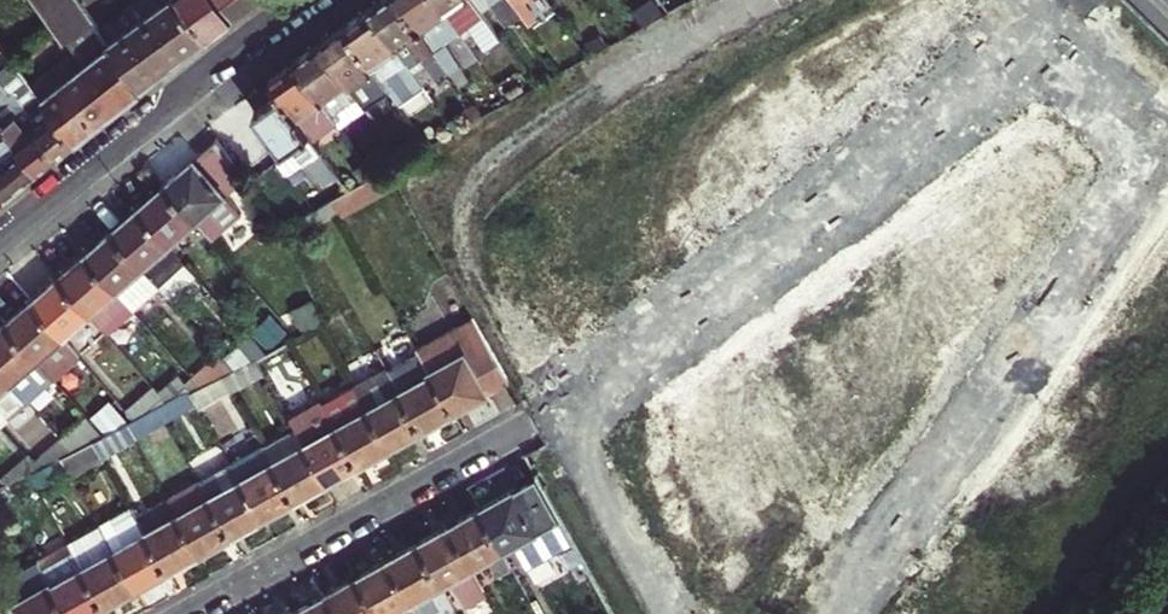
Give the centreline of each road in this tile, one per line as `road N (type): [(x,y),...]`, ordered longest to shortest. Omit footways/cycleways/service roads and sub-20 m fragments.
road 1 (residential): [(0,246),(305,0)]
road 2 (residential): [(183,613),(525,423)]

